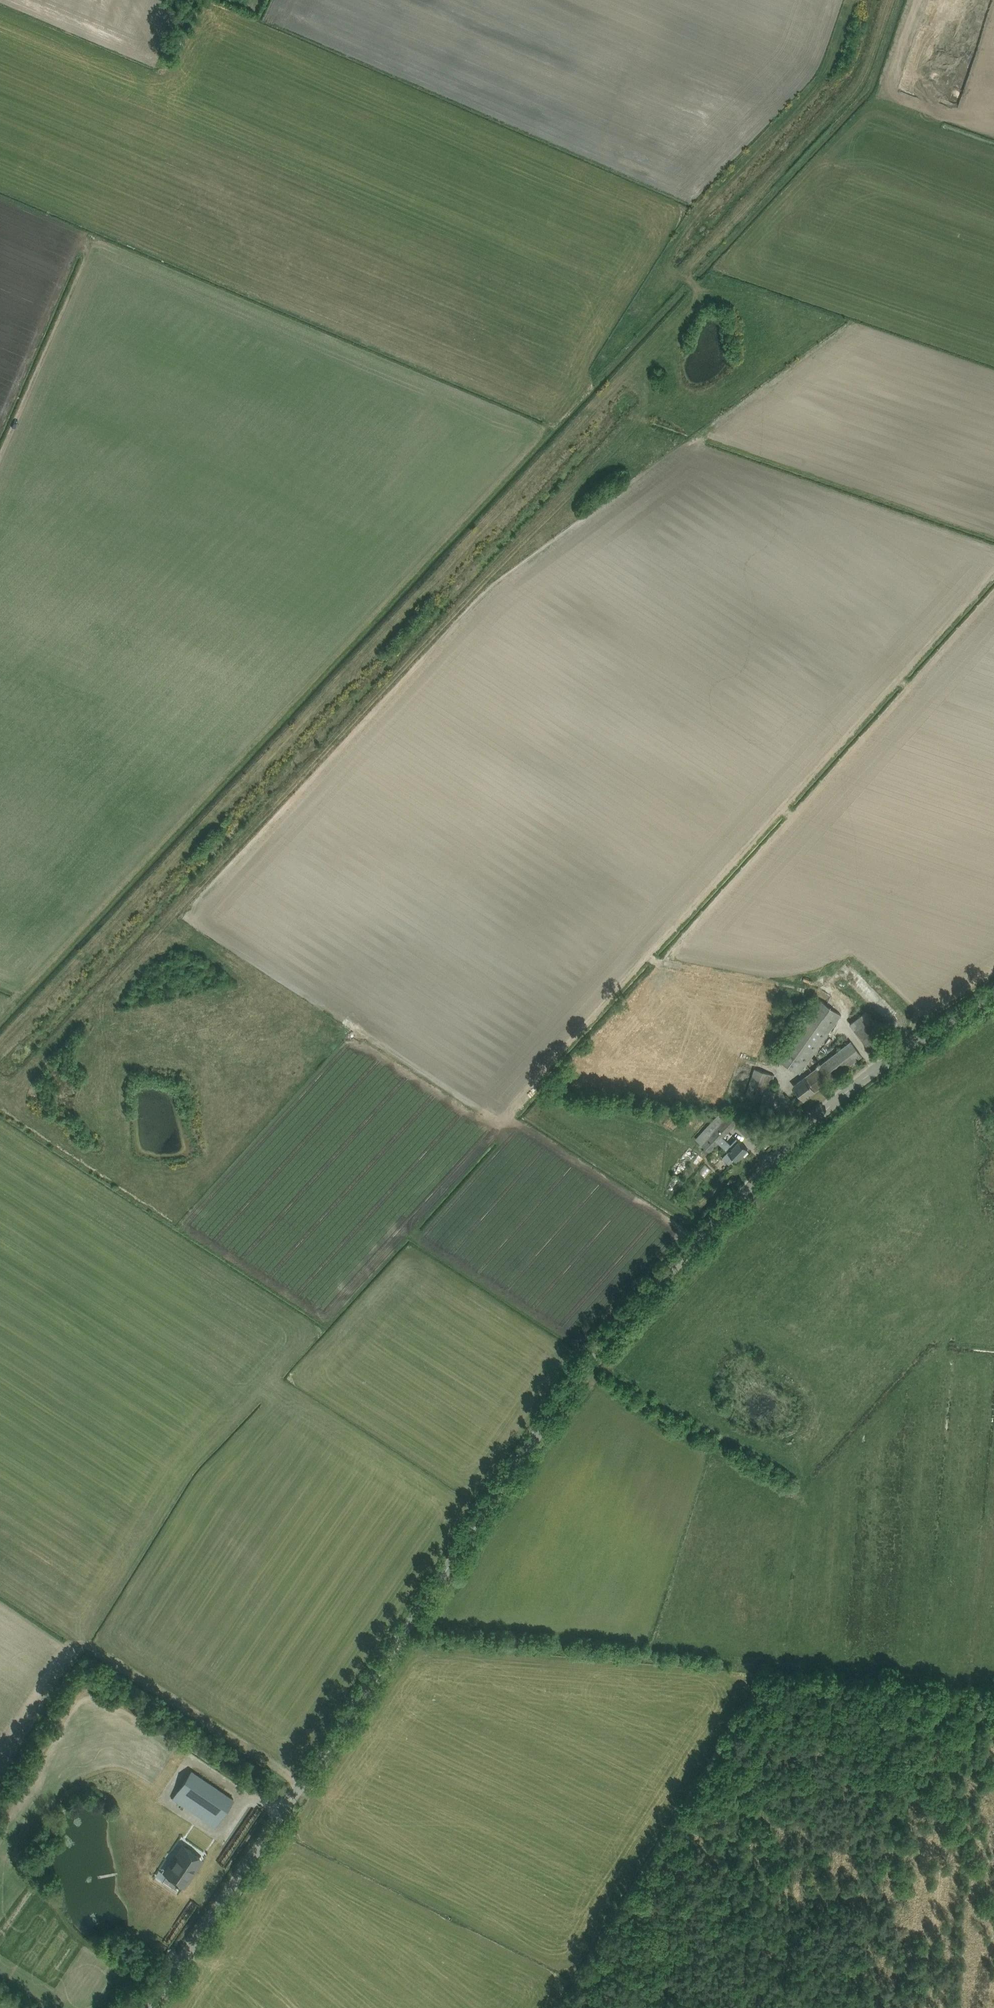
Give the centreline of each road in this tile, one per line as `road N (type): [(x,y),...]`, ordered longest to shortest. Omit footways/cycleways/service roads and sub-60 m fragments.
road 1 (unclassified): [(151,2007),(623,1324),(819,1124),(894,1060),(993,996)]

